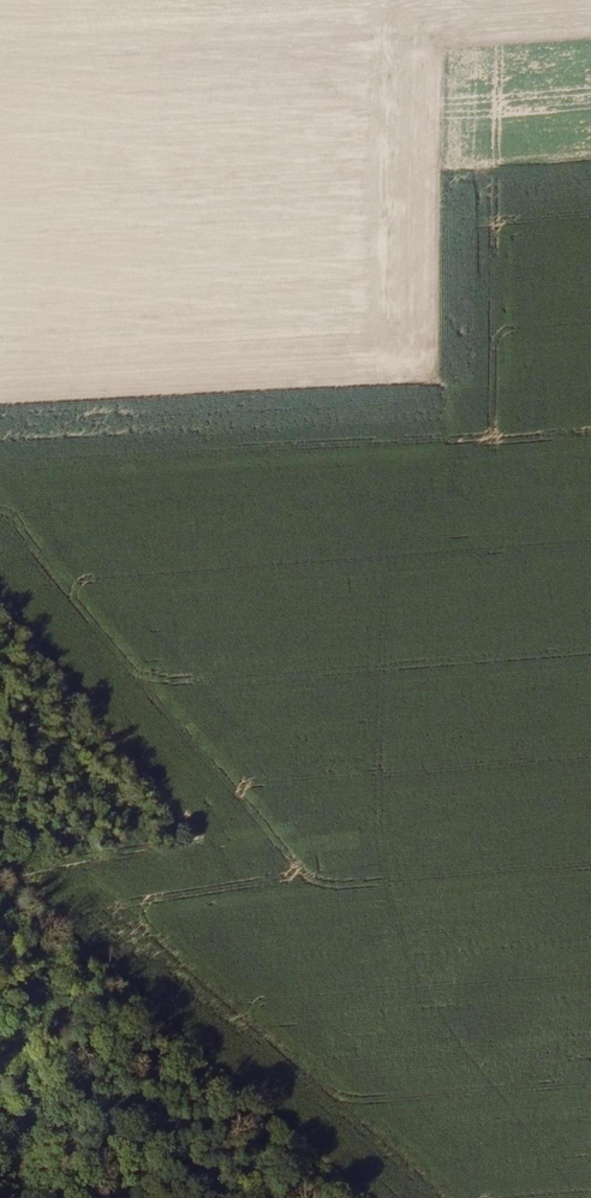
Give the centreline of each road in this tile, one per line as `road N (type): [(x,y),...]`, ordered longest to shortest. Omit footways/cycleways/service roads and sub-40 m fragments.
road 1 (track): [(339,1197),(50,955),(0,889)]

